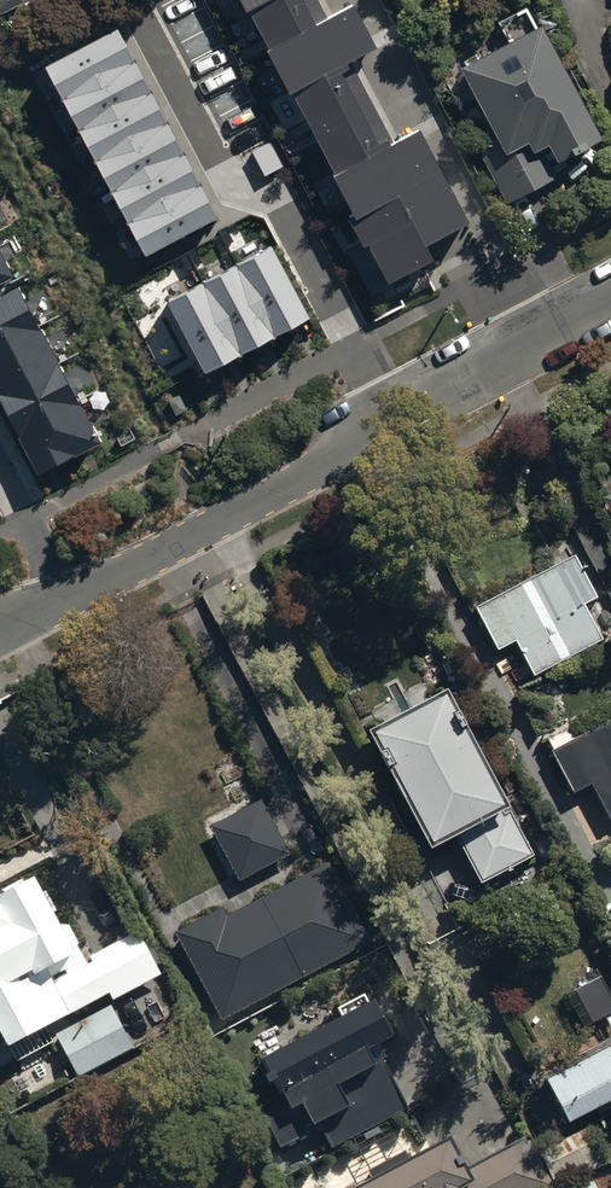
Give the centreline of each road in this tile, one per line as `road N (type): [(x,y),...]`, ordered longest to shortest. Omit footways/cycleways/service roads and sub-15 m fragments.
road 1 (residential): [(0,630),(312,471),(436,388),(610,296)]

